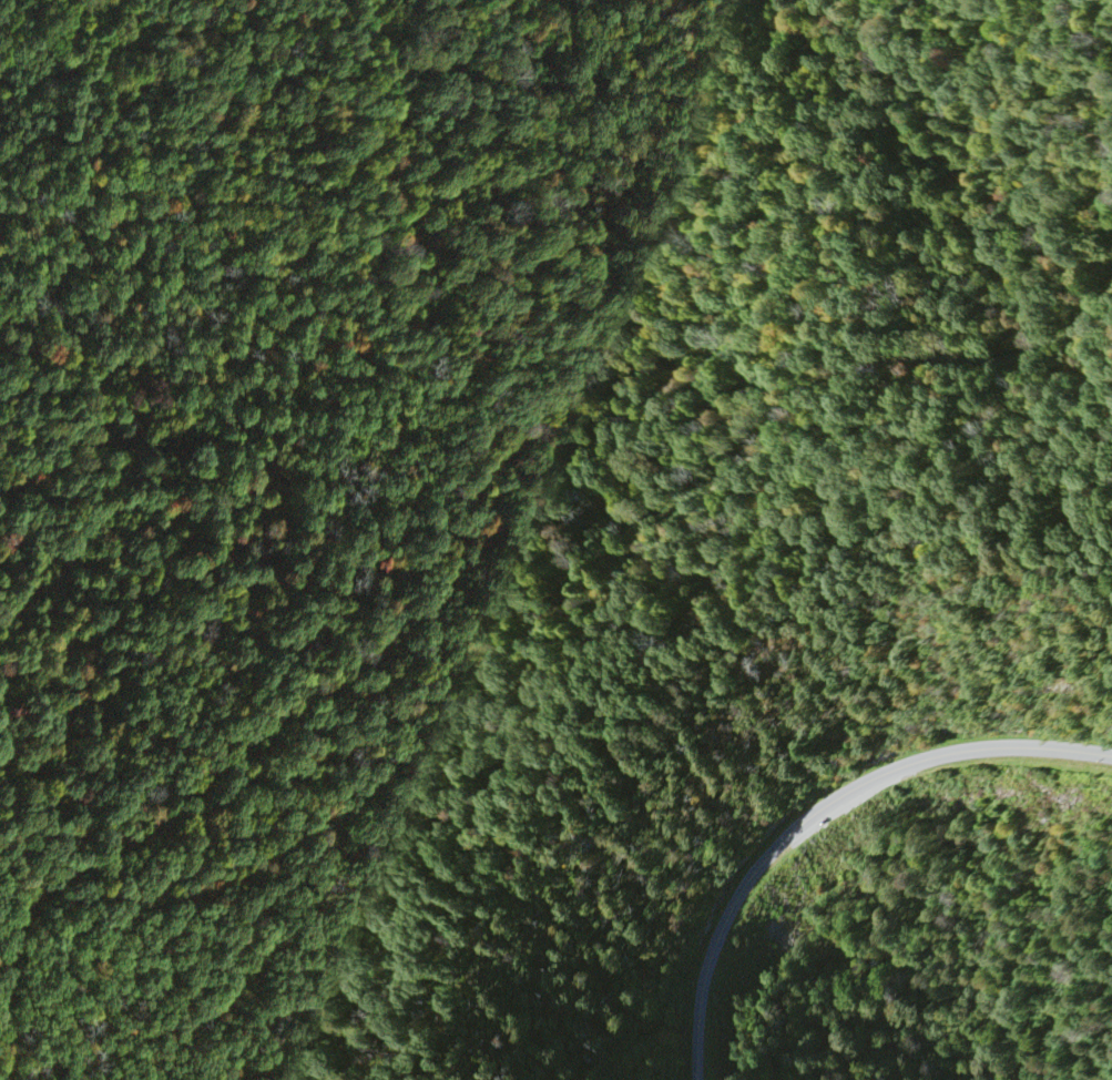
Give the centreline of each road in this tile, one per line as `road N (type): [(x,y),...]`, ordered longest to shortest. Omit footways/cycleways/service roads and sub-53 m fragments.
road 1 (secondary): [(699,1079),(706,979),(722,933),(769,855),(805,823),(883,775),(936,757),(1041,747),(1111,755)]

